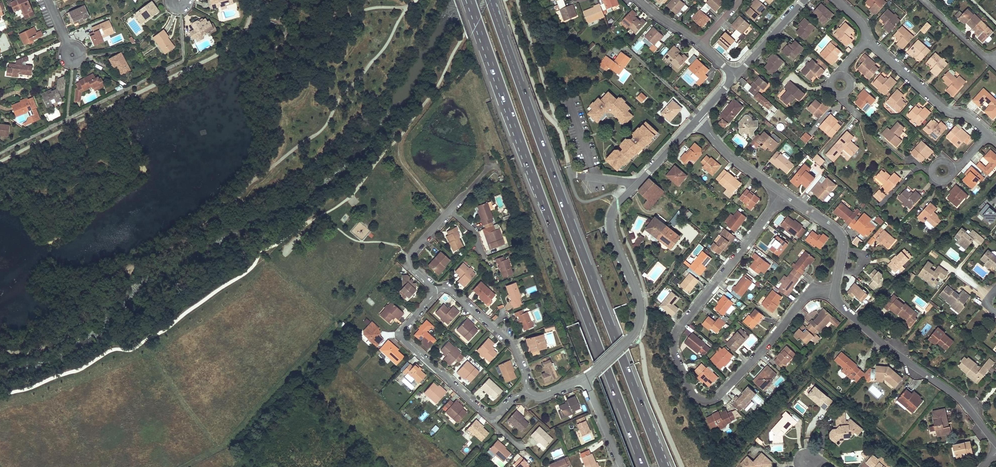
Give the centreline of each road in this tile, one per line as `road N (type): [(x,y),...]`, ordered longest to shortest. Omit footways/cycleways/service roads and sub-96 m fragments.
road 1 (trunk): [(469,0),(643,466)]
road 2 (trunk): [(663,466),(491,0)]
road 3 (residential): [(784,194),(678,328),(675,353),(694,396),(716,399),(806,296),(835,295)]
road 4 (residential): [(698,120),(612,213),(640,318),(633,335),(584,379)]
road 5 (residential): [(835,295),(970,407),(995,443)]
road 6 (residential): [(435,290),(403,338),(493,415)]
road 7 (residential): [(869,42),(943,108),(988,135)]
road 8 (residential): [(524,390),(510,341),(450,289),(435,290)]

